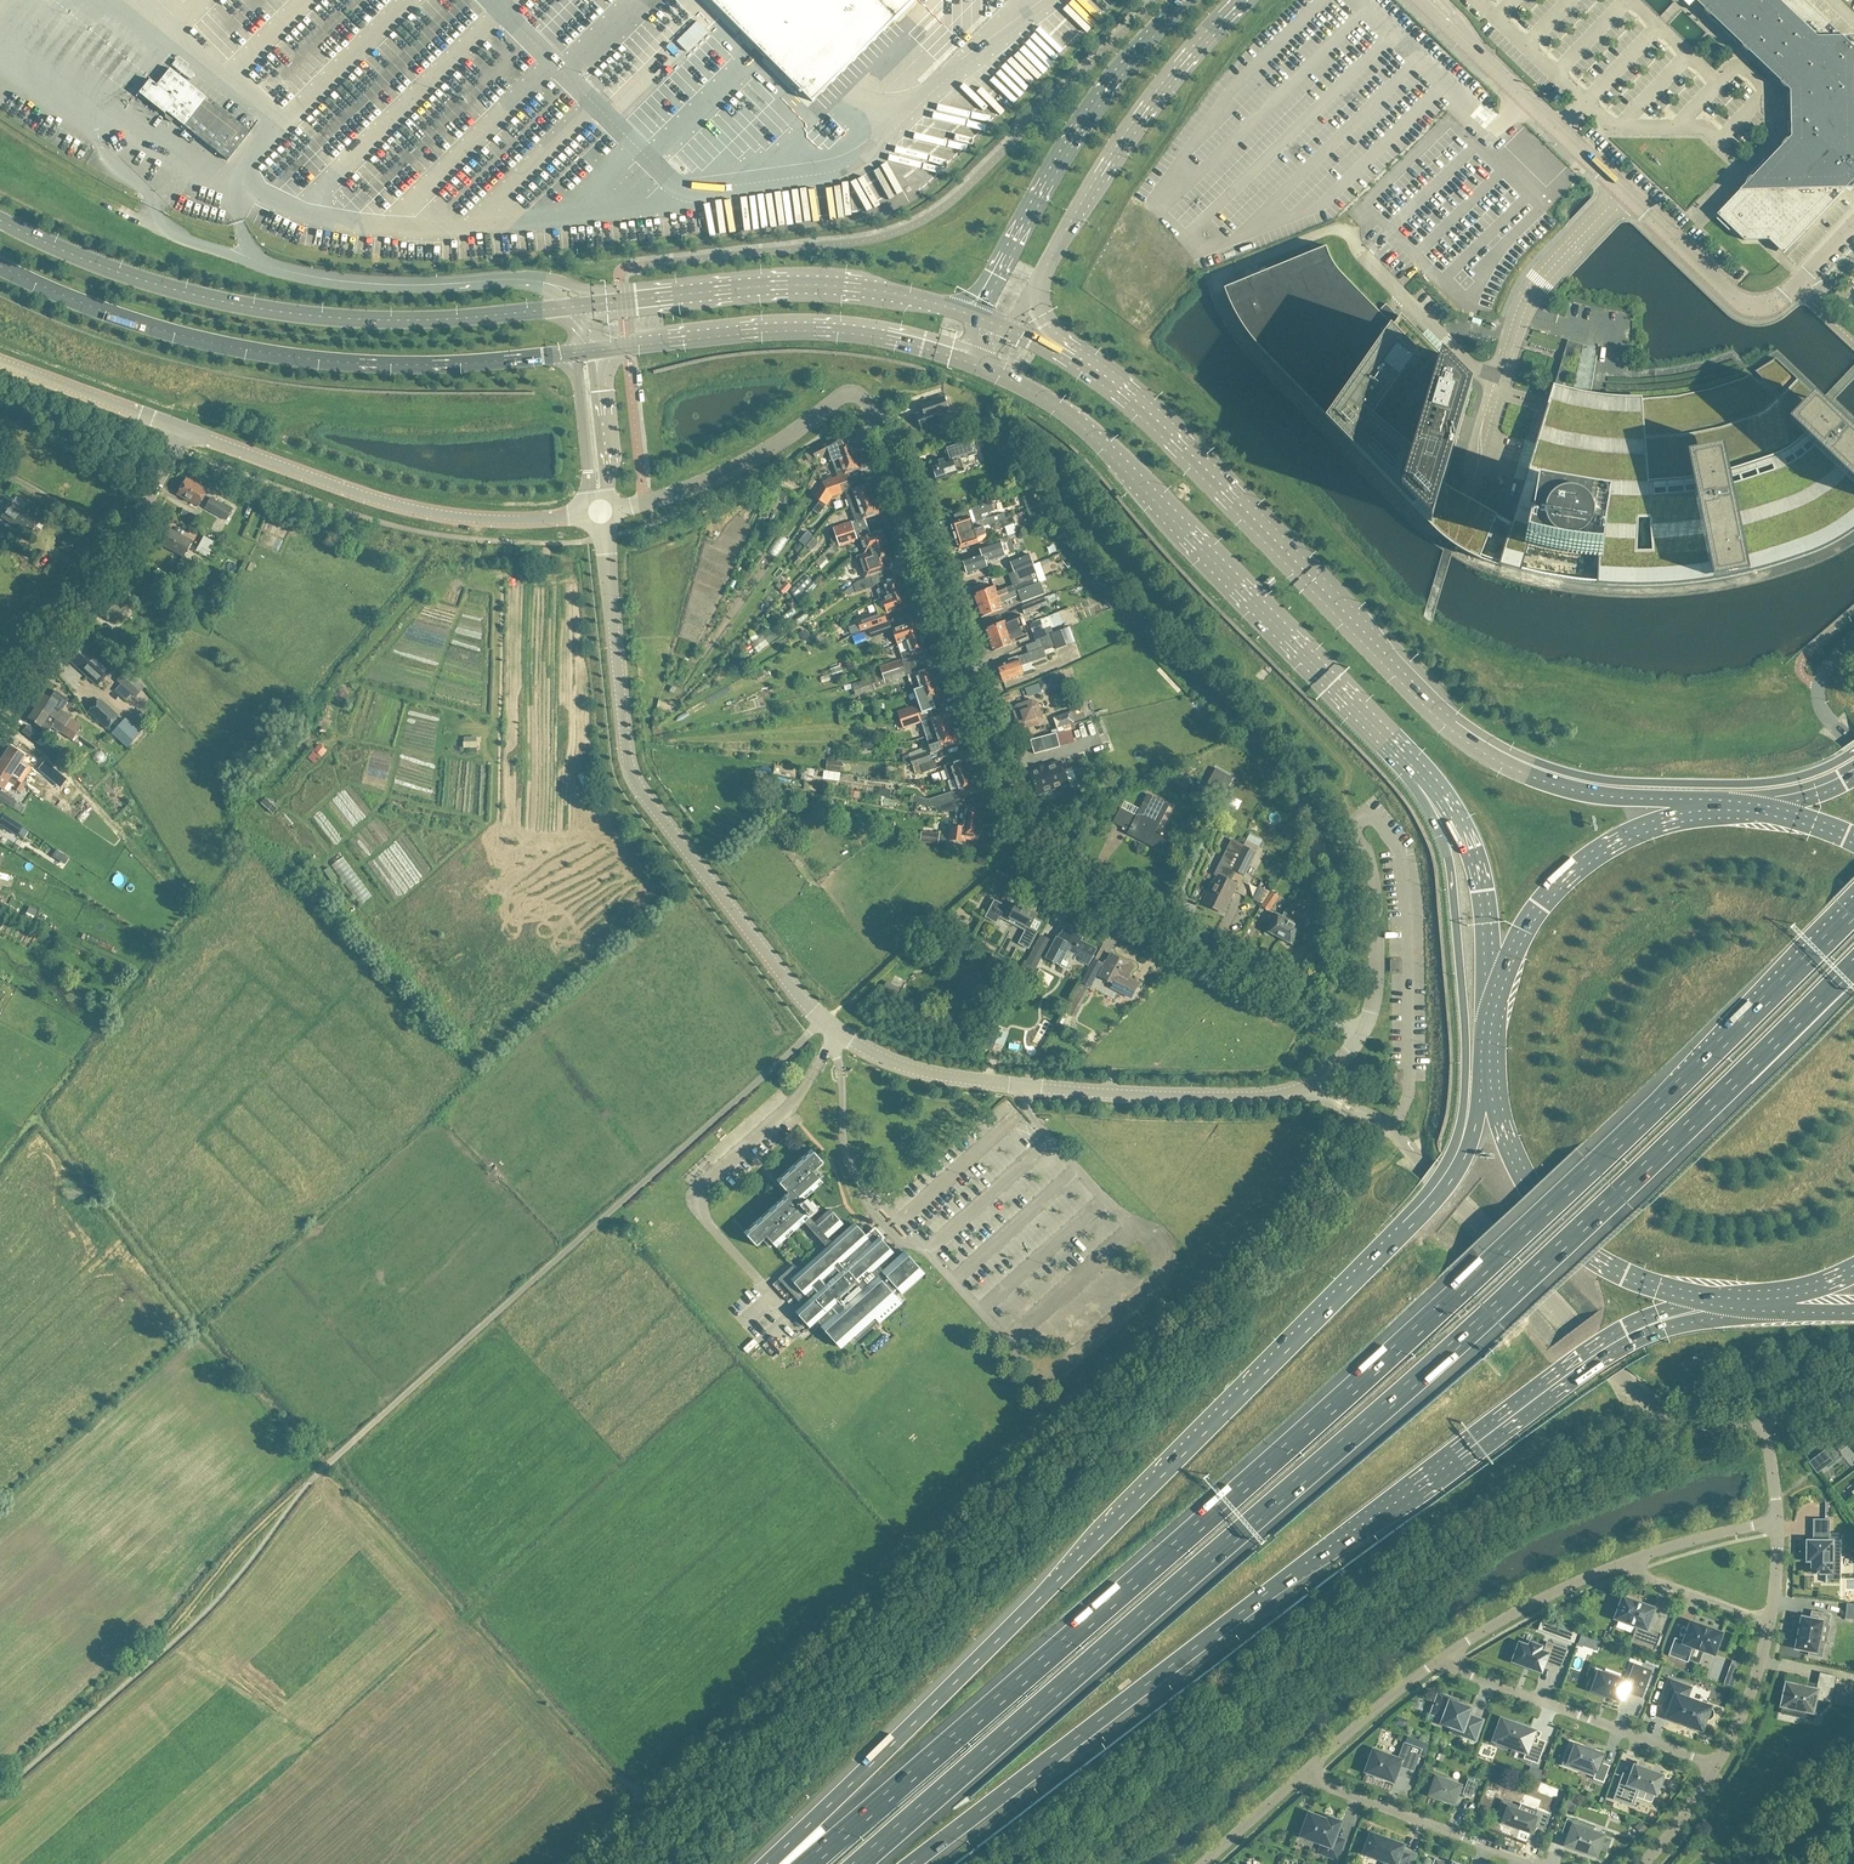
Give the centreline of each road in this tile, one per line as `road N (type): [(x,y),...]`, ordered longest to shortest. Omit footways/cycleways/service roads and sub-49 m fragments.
road 1 (motorway): [(1853,907),(1465,1286),(807,1863)]
road 2 (motorway): [(859,1863),(1490,1313),(1853,962)]
road 3 (unclassified): [(1316,1079),(1260,1095),(1022,1085),(918,1071),(838,1033),(807,1005),(636,783),(598,512)]
road 4 (motorway): [(910,1863),(1263,1594),(1595,1354),(1728,1301)]
road 5 (motorway): [(1461,1163),(1422,1214),(763,1863)]
road 6 (residential): [(1361,1036),(1072,879),(1026,841),(875,413),(856,394)]
road 7 (primary): [(0,265),(160,329),(242,348),(388,364),(576,352)]
road 8 (primary): [(573,305),(448,319),(290,313),(151,282),(0,219)]
road 9 (primary): [(973,361),(1051,402),(1126,463),(1390,747)]
road 10 (unclassified): [(1394,1129),(1410,1076),(1407,881),(1399,847),(1368,813),(1355,827),(1372,894),(1376,966),(1361,1036)]
road 11 (primary): [(1429,708),(1190,455),(1128,396),(1070,357)]
road 12 (unclassified): [(1763,1415),(1710,1425),(1654,1408),(1394,1129)]
road 13 (motorway): [(1853,751),(1809,773),(1760,783),(1612,780),(1545,765),(1429,708)]
road 14 (residential): [(1524,97),(1751,304),(1776,301),(1853,222)]
road 15 (motorway): [(1390,747),(1436,818),(1452,878),(1463,1001),(1461,1163)]
road 16 (tertiary): [(598,512),(508,519),(407,508),(183,429)]
road 17 (primary): [(969,313),(816,285),(573,305)]
road 18 (primary): [(1183,0),(1110,84),(969,313)]
road 19 (primary): [(601,349),(812,328),(878,335),(973,361)]
road 20 (primary): [(1037,285),(1147,99),(1237,0)]
road 21 (primary): [(1492,1097),(1516,1168),(1560,1228),(1625,1275),(1728,1301)]
road 22 (residential): [(1715,1766),(1468,1674),(1448,1655)]
road 23 (primary): [(1692,810),(1535,777),(1467,741),(1429,708)]
road 24 (unclassified): [(598,512),(705,480),(856,394)]
road 25 (primary): [(1692,810),(1632,829),(1579,863),(1519,935),(1496,993)]
road 26 (primary): [(1390,747),(1464,830),(1483,890),(1496,993)]
road 27 (residential): [(1538,1863),(1328,1787),(1306,1770)]
road 28 (residential): [(1448,1655),(1526,1607),(1632,1559)]
road 29 (unclassified): [(0,696),(124,543)]
road 30 (tertiary): [(183,429),(0,362)]
road 31 (residential): [(1306,1770),(1448,1655)]
road 32 (tertiary): [(598,512),(609,444),(601,349)]
road 33 (tertiary): [(576,352),(598,512)]
road 34 (residential): [(1715,1766),(1750,1696),(1770,1620)]
road 35 (residential): [(1770,1620),(1650,1577),(1632,1559)]
road 36 (residential): [(1632,1559),(1778,1522)]
road 37 (unclassified): [(124,543),(0,472)]
road 38 (unclassified): [(1524,97),(1423,0)]
road 39 (residential): [(1202,1863),(1306,1770)]
road 40 (unclassified): [(124,543),(183,429)]
road 41 (residential): [(1642,1863),(1715,1766)]

